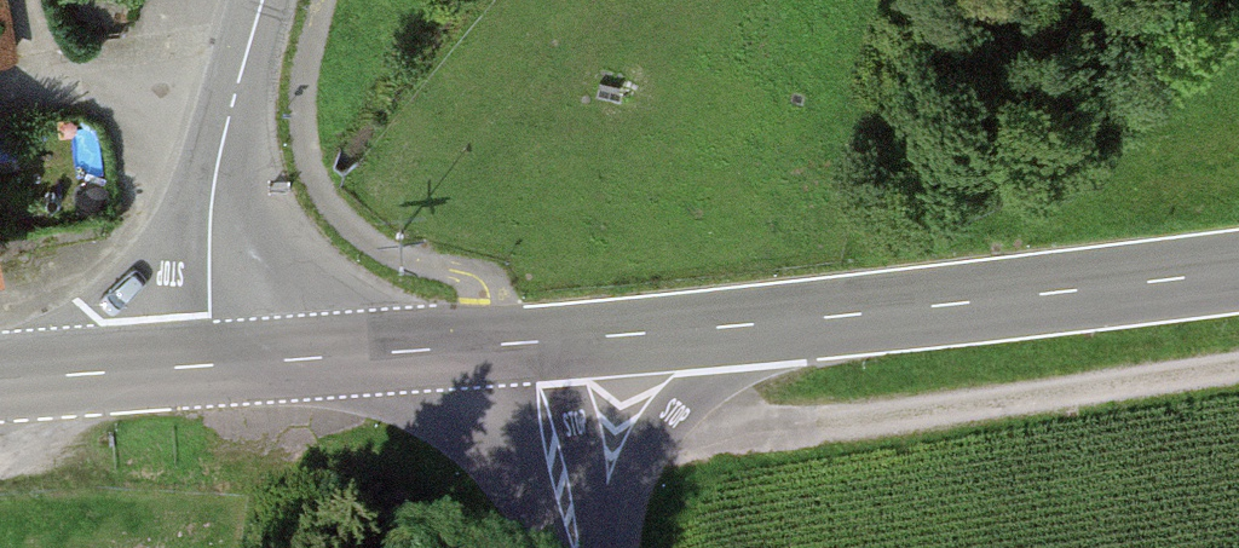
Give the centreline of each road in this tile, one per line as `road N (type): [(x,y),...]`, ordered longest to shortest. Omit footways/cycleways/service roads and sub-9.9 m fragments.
road 1 (primary): [(525,343),(1238,276)]
road 2 (track): [(1238,363),(556,461)]
road 3 (tertiary): [(215,363),(218,168),(265,0)]
road 4 (primary): [(215,363),(525,343)]
road 5 (primary): [(0,379),(215,363)]
road 6 (tertiary): [(583,547),(525,343)]

